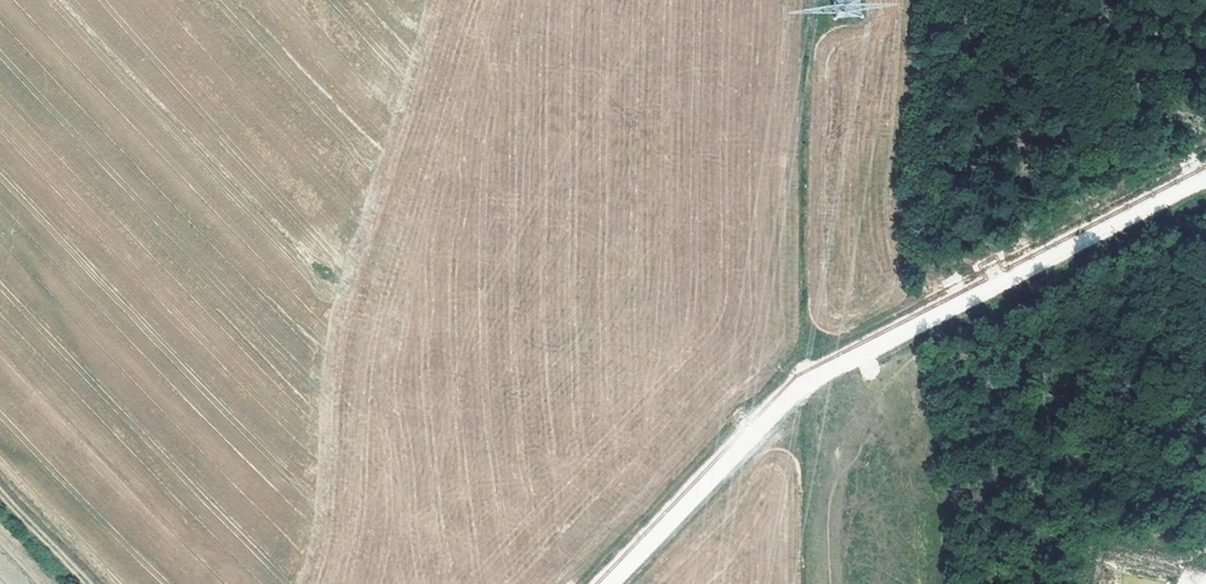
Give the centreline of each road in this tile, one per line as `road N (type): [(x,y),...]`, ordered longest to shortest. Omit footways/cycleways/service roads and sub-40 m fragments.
road 1 (track): [(610,583),(806,380),(1205,187)]
road 2 (track): [(0,488),(91,583)]

